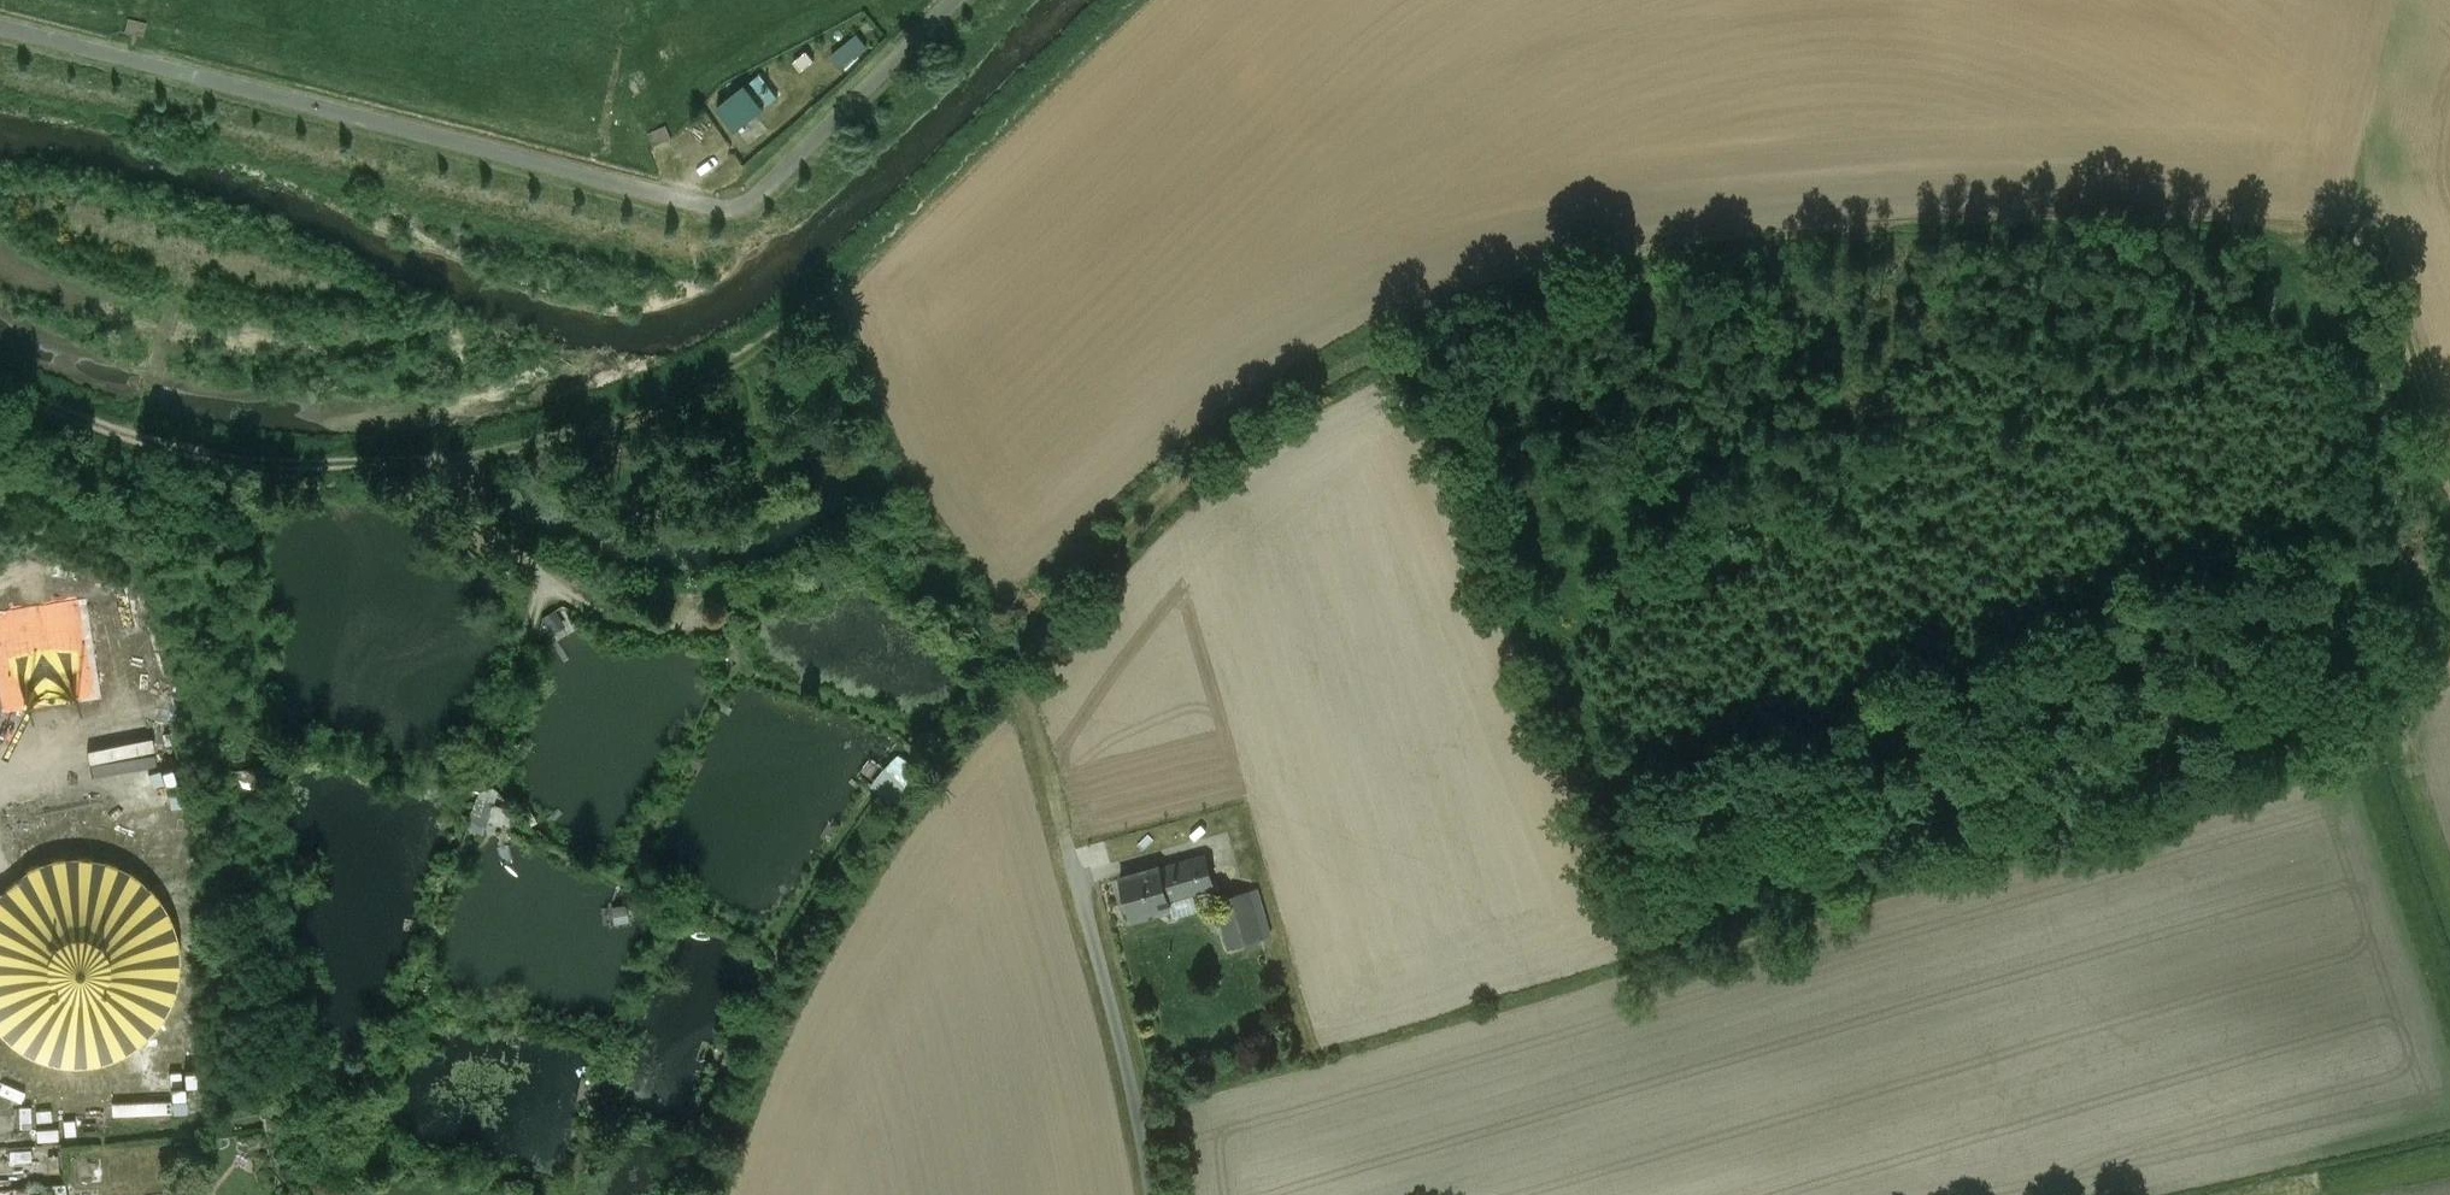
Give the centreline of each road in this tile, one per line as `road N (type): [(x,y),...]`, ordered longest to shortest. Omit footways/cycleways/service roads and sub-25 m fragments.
road 1 (track): [(0,392),(84,431),(178,452),(262,465),(406,466),(556,442),(647,412),(706,387),(834,301)]
road 2 (unclassified): [(1151,1194),(1139,1105),(1073,857)]

